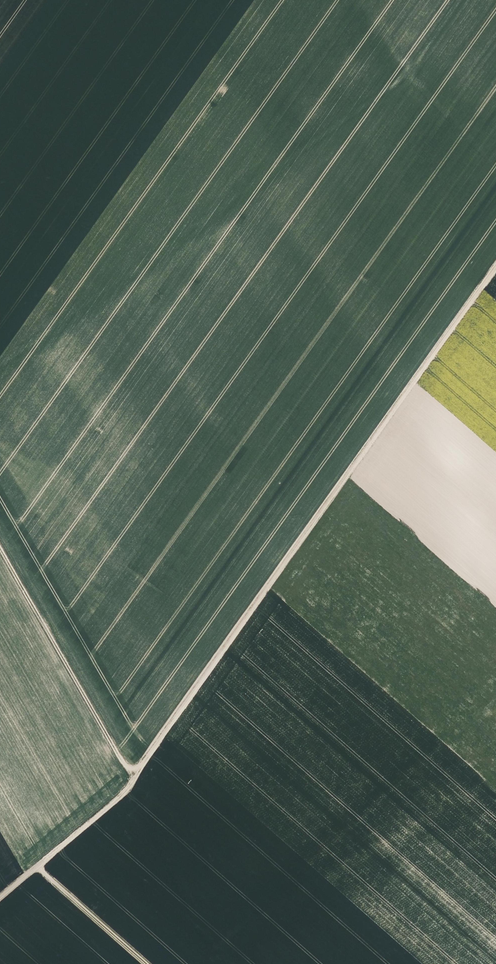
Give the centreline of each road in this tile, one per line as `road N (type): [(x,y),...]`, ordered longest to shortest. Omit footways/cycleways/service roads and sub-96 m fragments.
road 1 (track): [(144,963),(37,870),(131,789),(495,267)]
road 2 (track): [(136,775),(0,549)]

